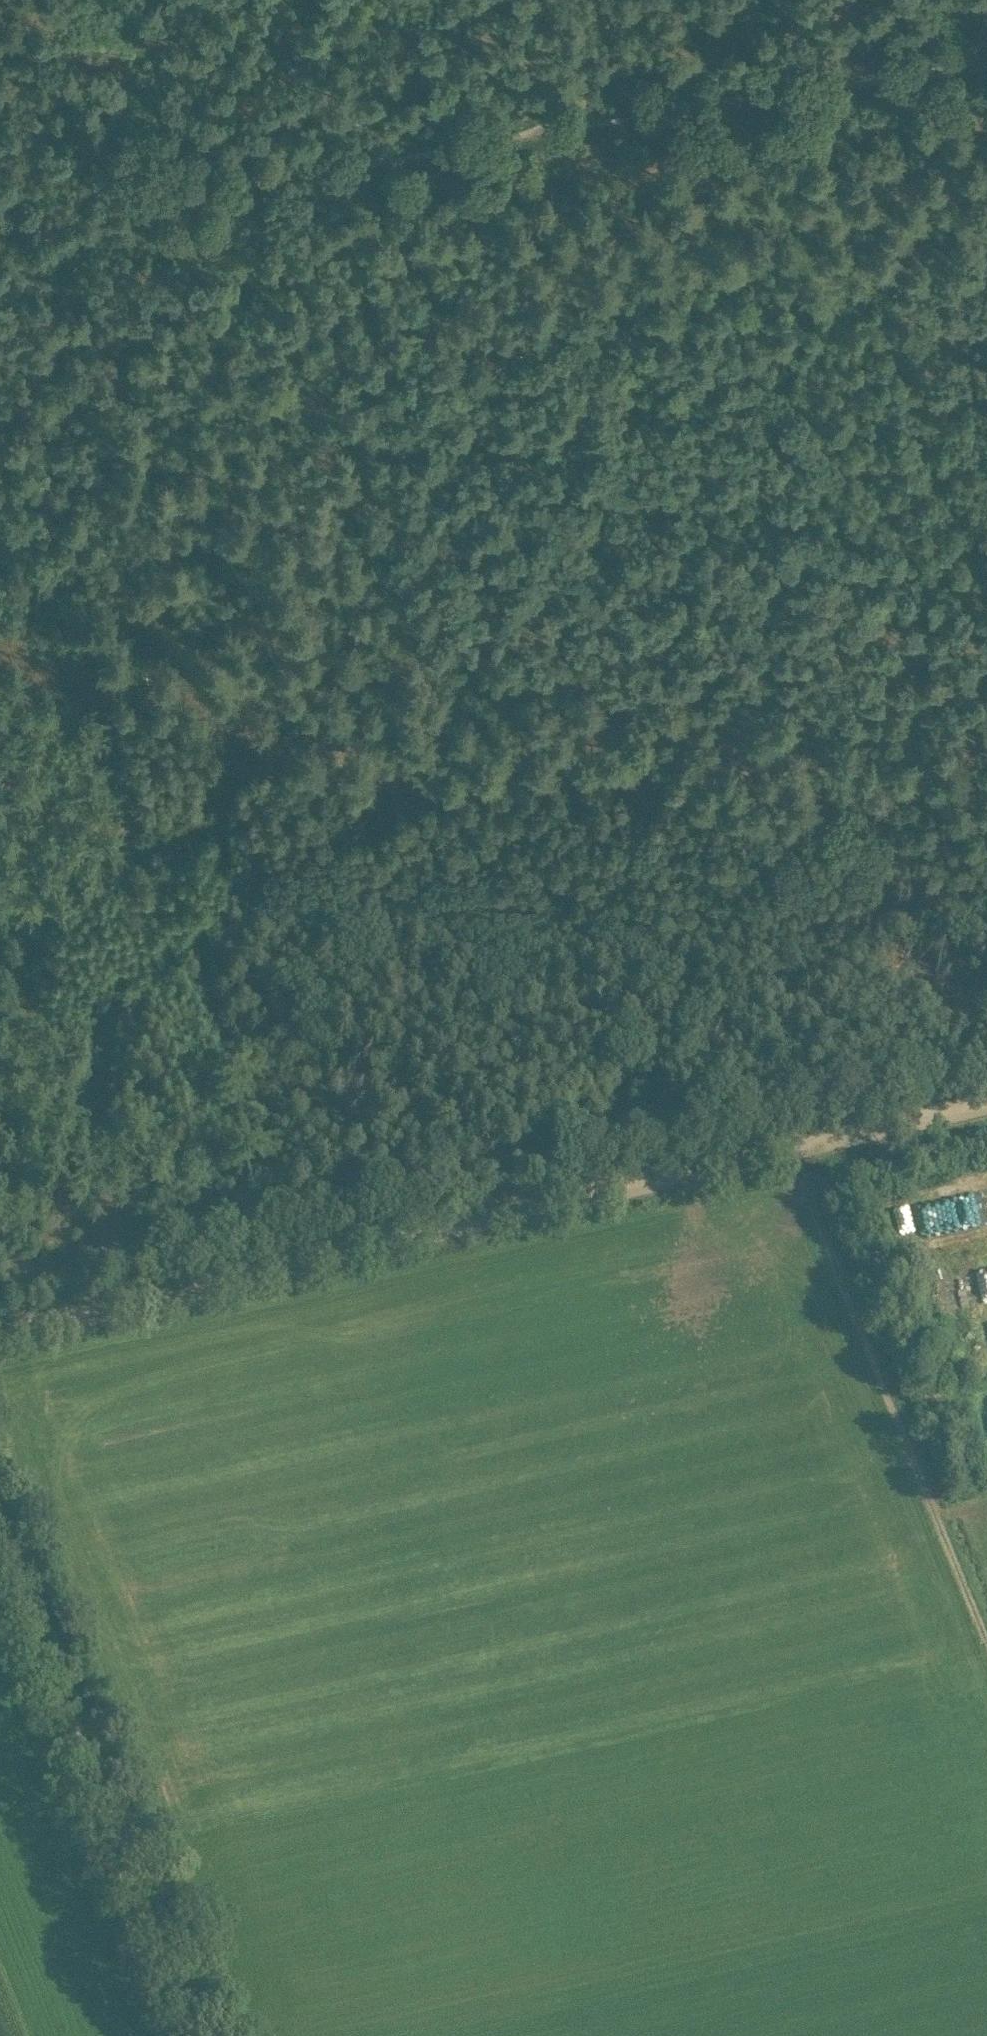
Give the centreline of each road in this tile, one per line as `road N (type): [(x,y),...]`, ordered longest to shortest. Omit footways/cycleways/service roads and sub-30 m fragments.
road 1 (track): [(0,1327),(986,1103)]
road 2 (track): [(0,1522),(210,2035)]
road 3 (track): [(986,1624),(794,1147)]

